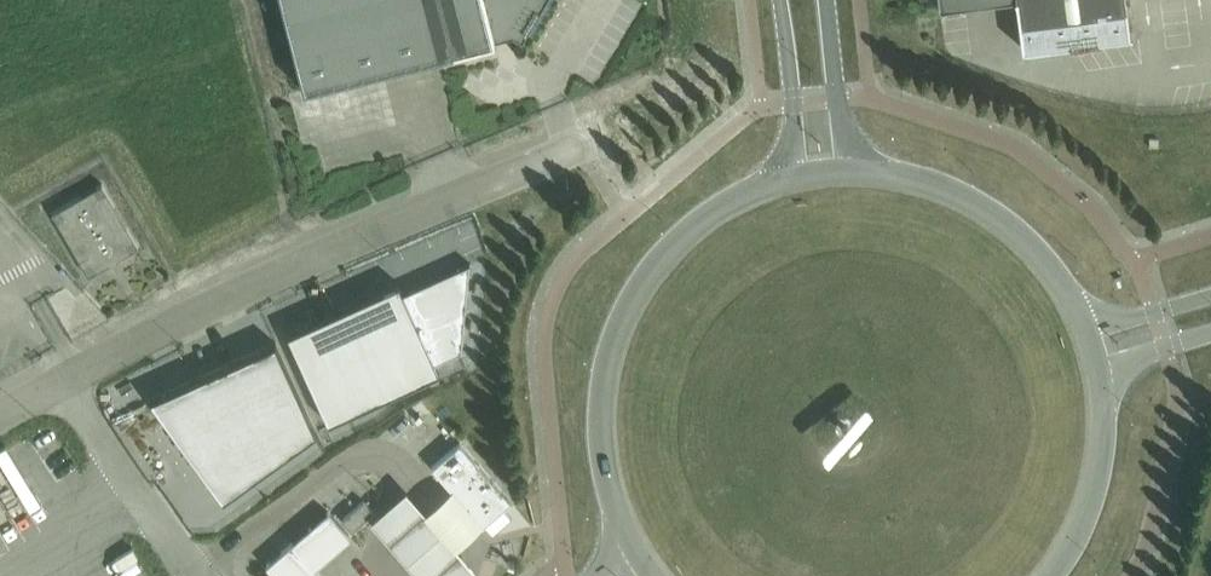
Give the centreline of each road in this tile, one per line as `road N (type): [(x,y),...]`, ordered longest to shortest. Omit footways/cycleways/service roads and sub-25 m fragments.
road 1 (unclassified): [(61,386),(209,305),(401,219),(577,155)]
road 2 (secondary): [(793,176),(700,218),(632,294),(599,391),(598,442),(627,540)]
road 3 (secondary): [(1083,323),(1054,272),(1014,229),(965,196),(909,176),(850,169)]
road 4 (unclassified): [(61,386),(194,575)]
road 5 (secondary): [(1049,575),(1081,525),(1097,476),(1099,374)]
road 6 (secondary): [(780,0),(793,176)]
road 7 (secondary): [(850,169),(826,0)]
road 8 (tertiary): [(1210,296),(1083,323)]

